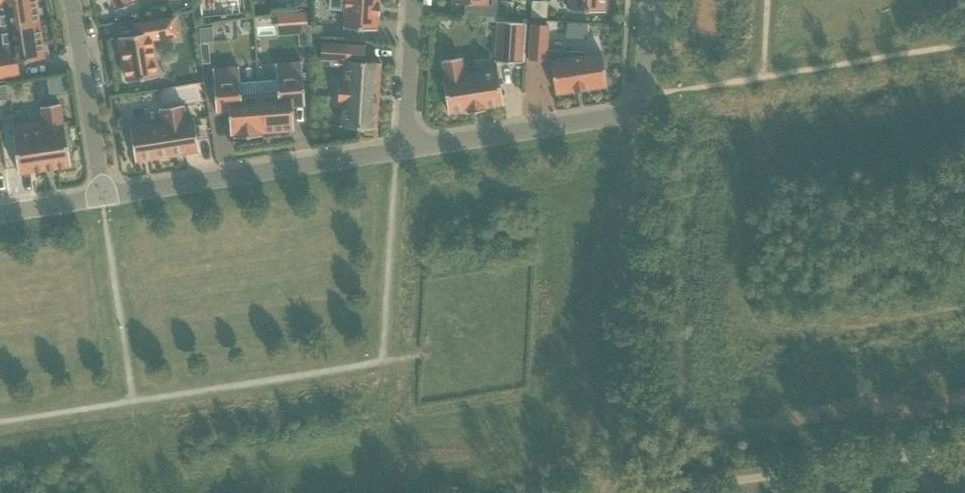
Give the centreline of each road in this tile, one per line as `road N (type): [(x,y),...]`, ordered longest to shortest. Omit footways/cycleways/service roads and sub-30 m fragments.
road 1 (residential): [(405,151),(631,114),(645,94),(651,0)]
road 2 (residential): [(102,197),(405,151)]
road 3 (residential): [(67,0),(102,197)]
road 4 (residential): [(405,151),(414,0)]

